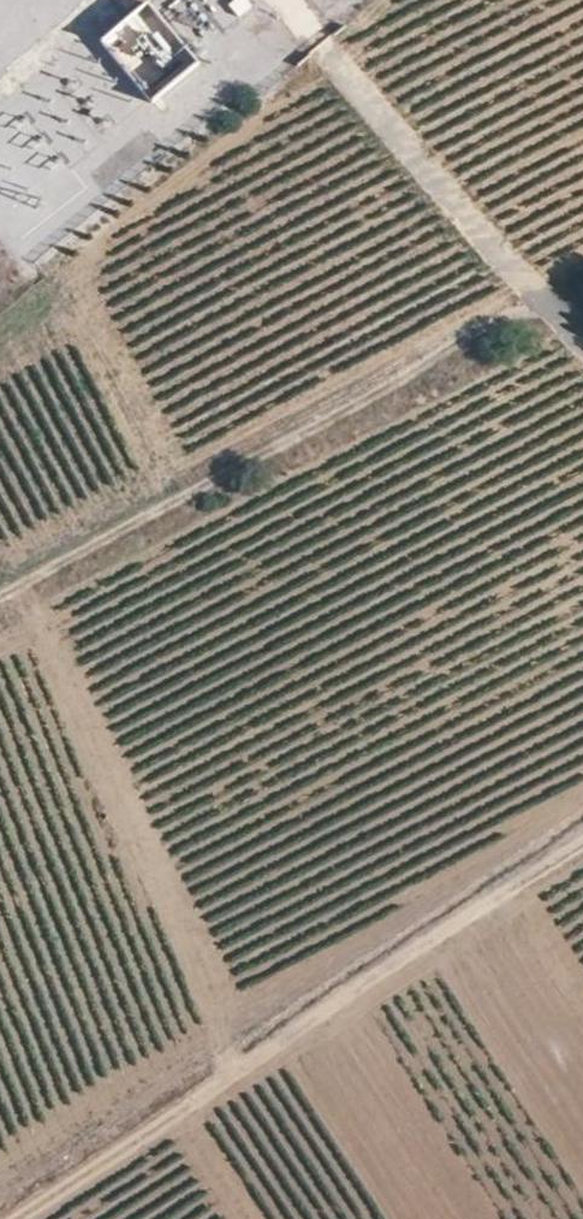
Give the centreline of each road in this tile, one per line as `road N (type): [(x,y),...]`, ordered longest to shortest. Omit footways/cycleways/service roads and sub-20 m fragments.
road 1 (unclassified): [(323,47),(582,344)]

